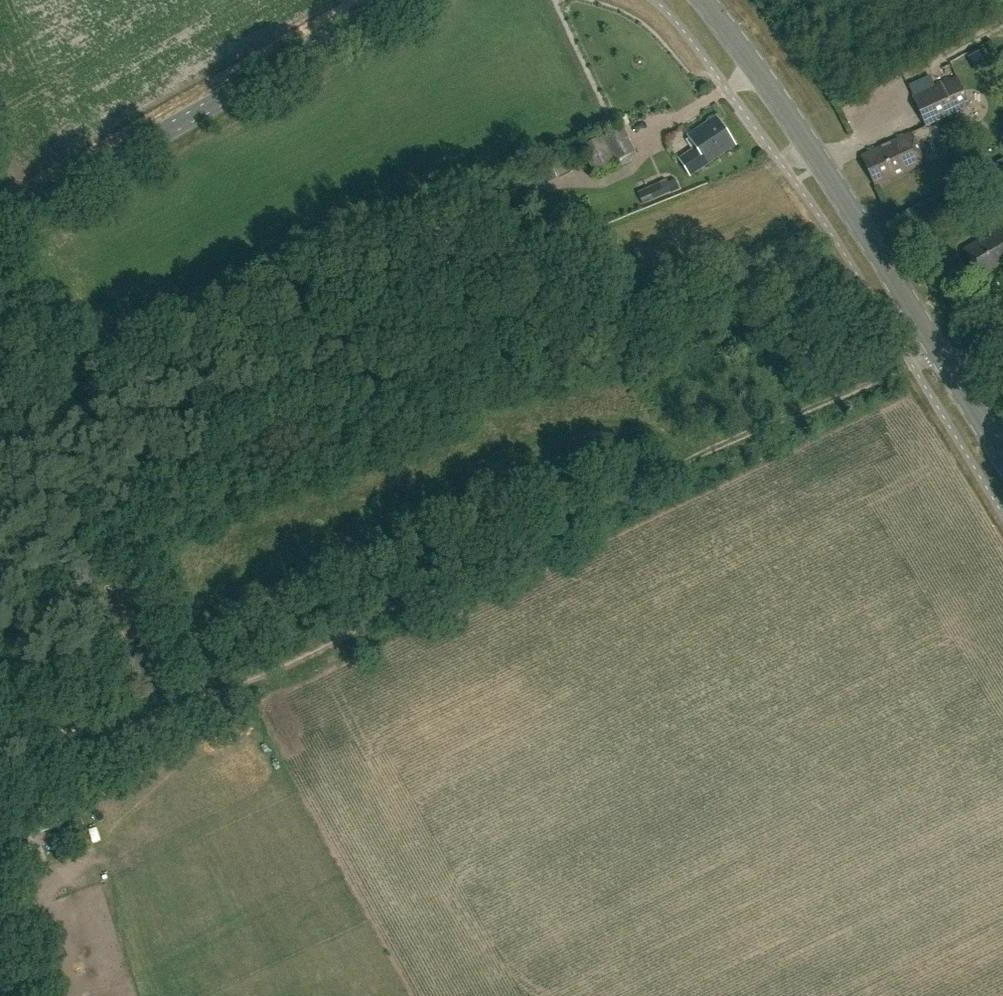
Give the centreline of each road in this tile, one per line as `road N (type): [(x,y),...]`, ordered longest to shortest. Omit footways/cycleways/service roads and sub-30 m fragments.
road 1 (track): [(912,366),(725,441),(221,690),(119,722),(0,730)]
road 2 (unclassified): [(0,217),(398,0)]
road 3 (primary): [(948,366),(759,69),(702,0)]

